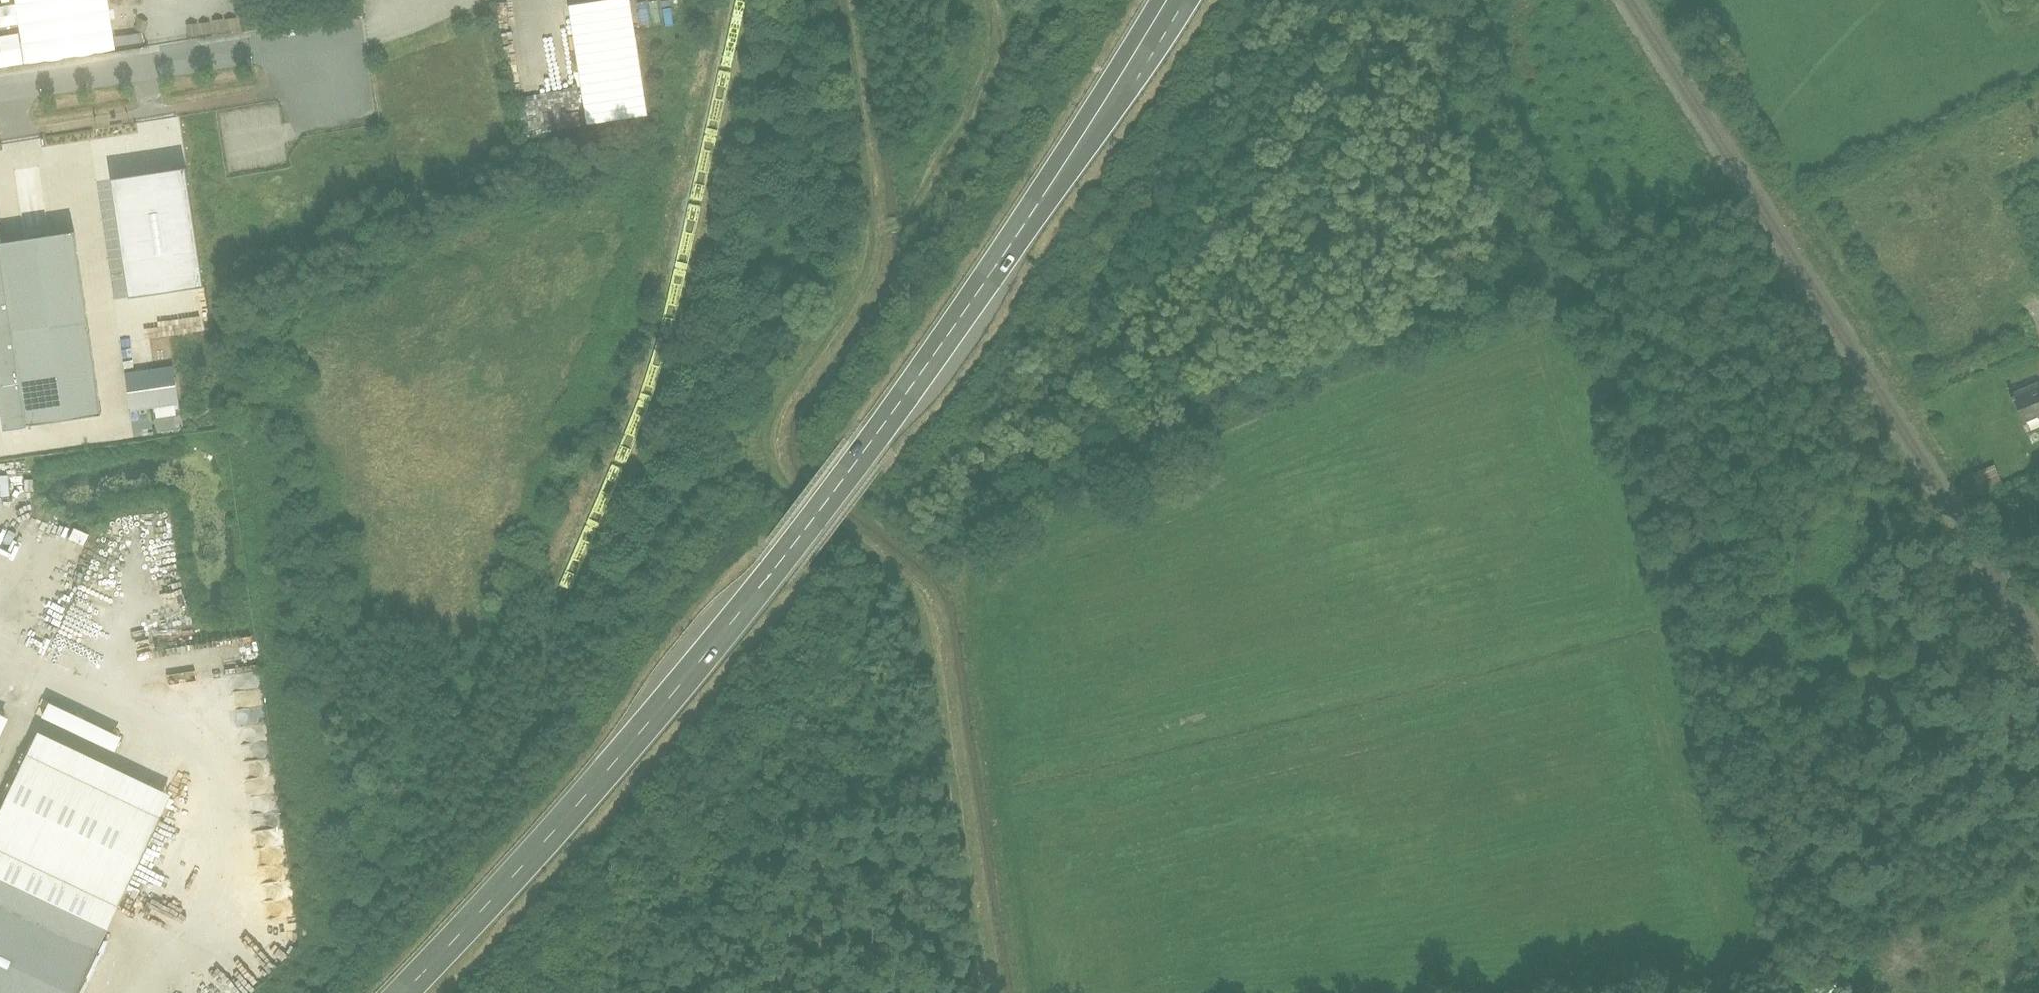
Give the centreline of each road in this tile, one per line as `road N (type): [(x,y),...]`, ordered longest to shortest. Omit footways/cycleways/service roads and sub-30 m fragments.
road 1 (primary): [(405,992),(691,676),(800,538),(1008,252),(1166,0)]
road 2 (unclassified): [(0,91),(313,40)]

